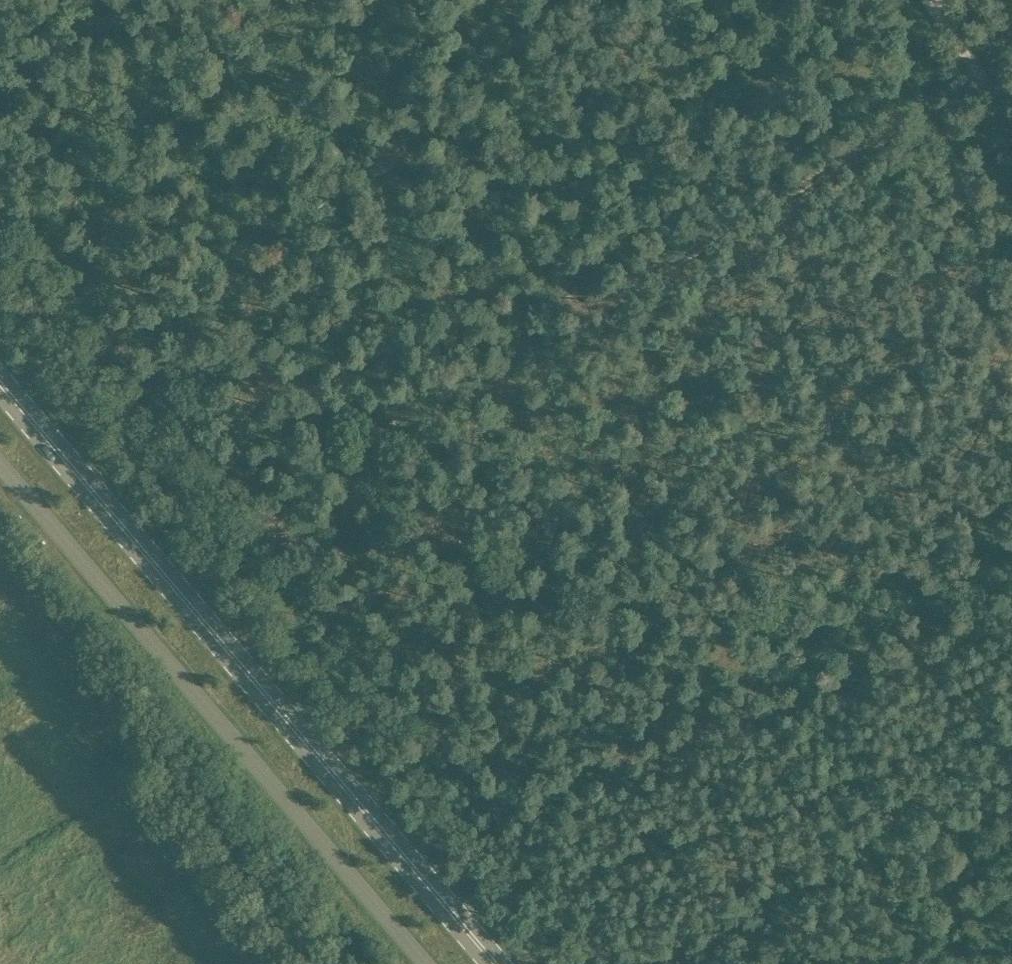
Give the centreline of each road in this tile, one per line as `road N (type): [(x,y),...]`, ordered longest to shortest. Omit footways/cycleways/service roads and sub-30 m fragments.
road 1 (track): [(606,963),(390,714),(0,202)]
road 2 (primary): [(495,963),(0,384)]
road 3 (unclassified): [(0,465),(426,963)]
road 4 (track): [(0,533),(317,963)]

